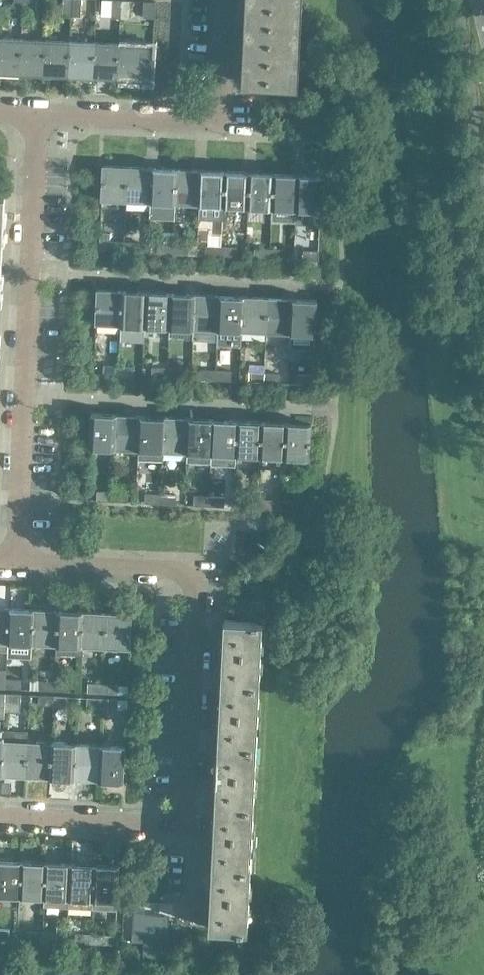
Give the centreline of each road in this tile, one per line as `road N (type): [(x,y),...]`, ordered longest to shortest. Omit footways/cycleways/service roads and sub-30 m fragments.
road 1 (unclassified): [(0,819),(188,828),(196,579),(186,572),(21,566)]
road 2 (unclassified): [(21,566),(41,119)]
road 3 (unclassified): [(41,119),(198,127),(220,114),(227,0)]

